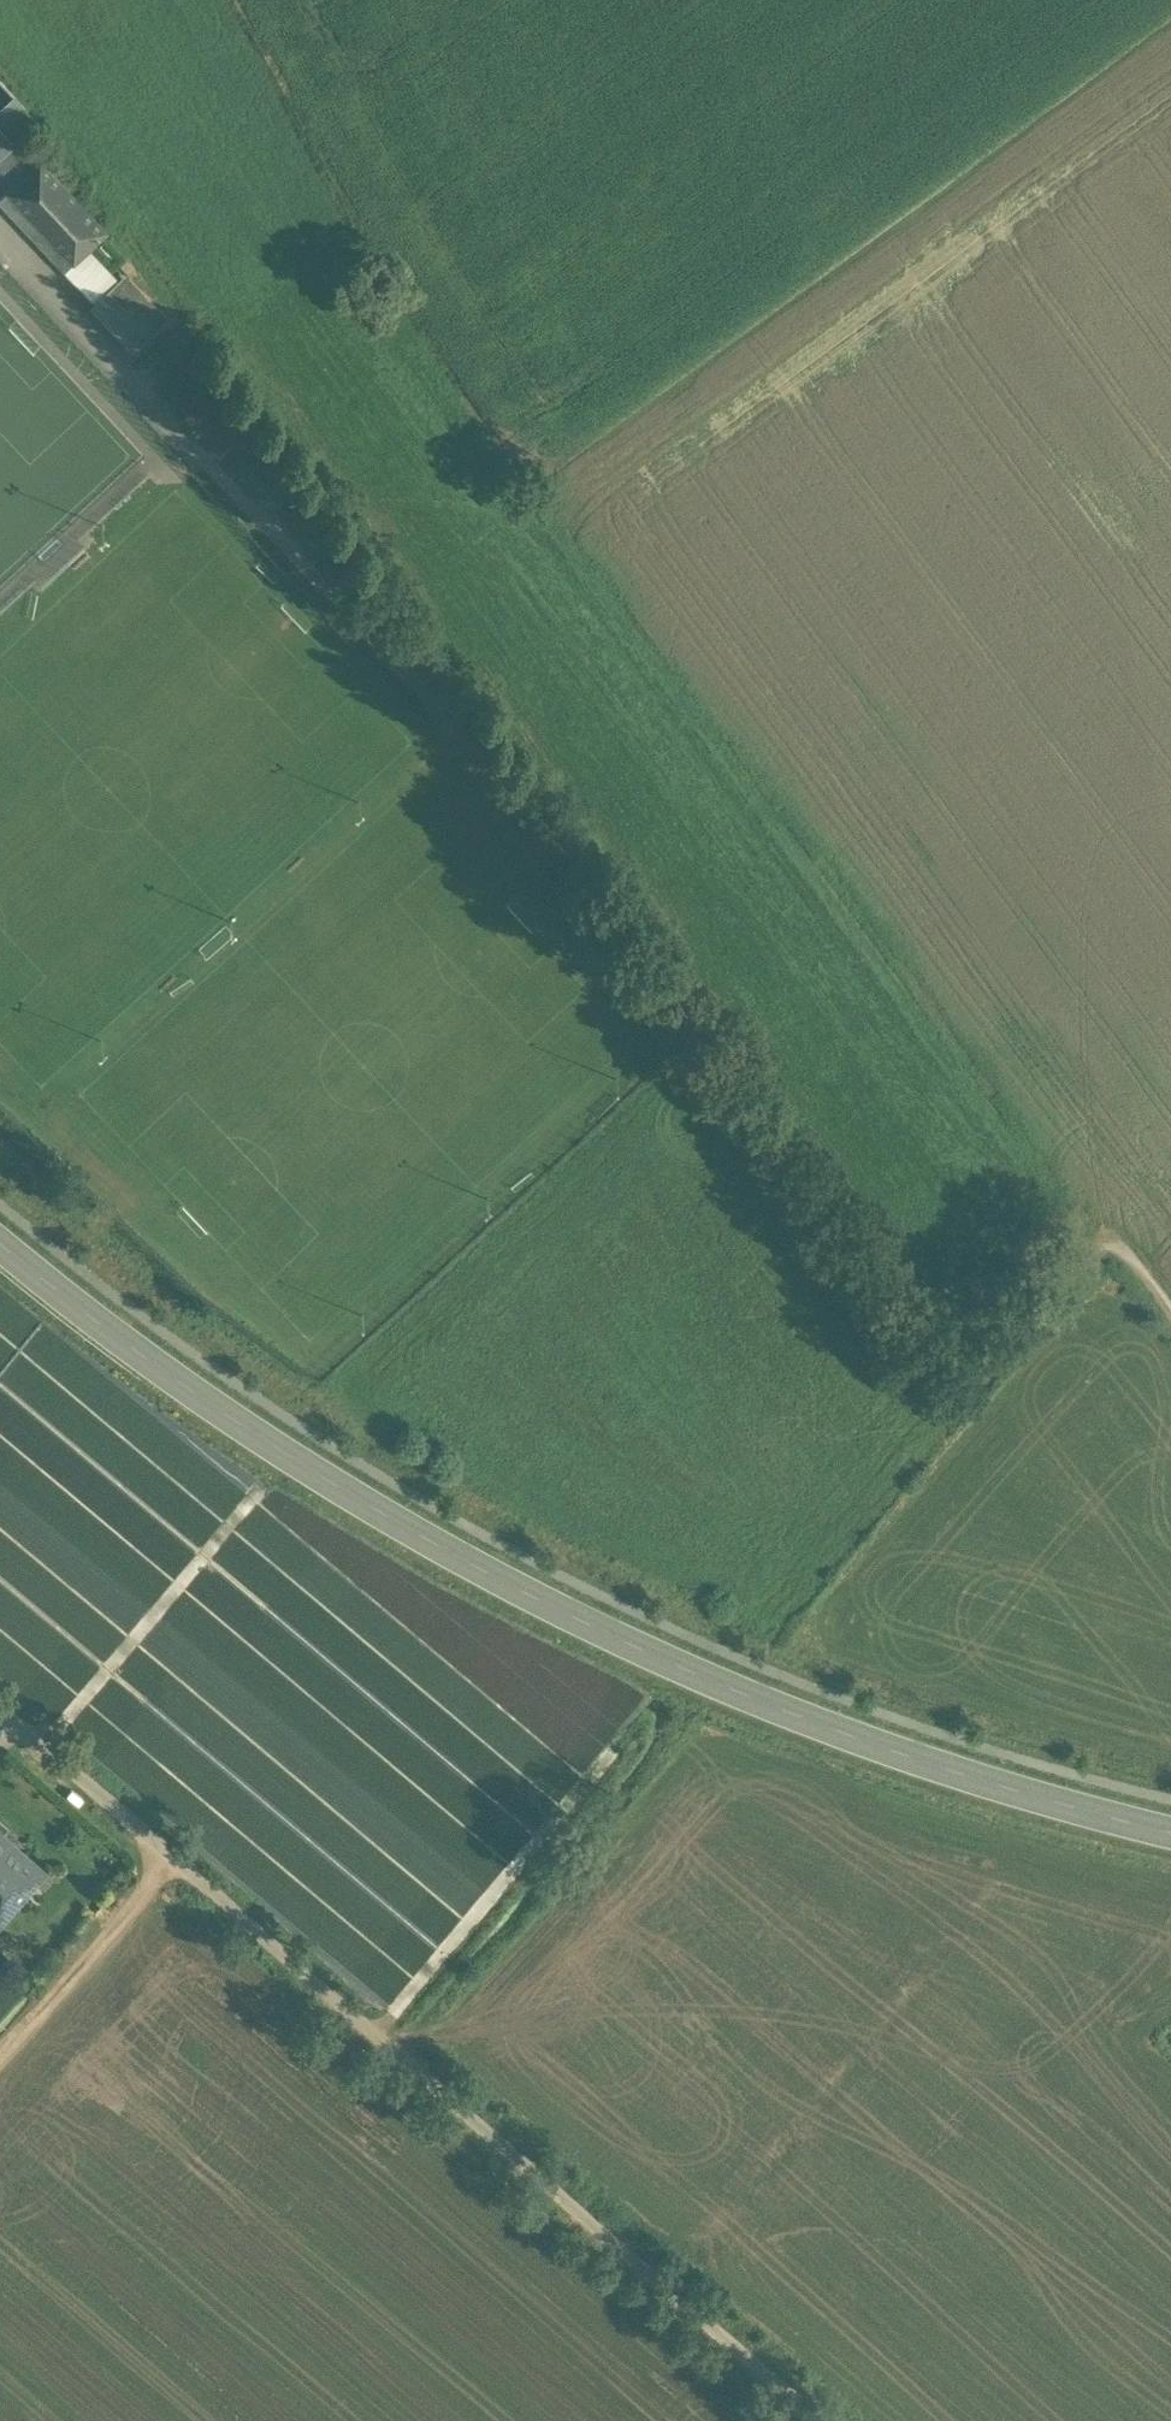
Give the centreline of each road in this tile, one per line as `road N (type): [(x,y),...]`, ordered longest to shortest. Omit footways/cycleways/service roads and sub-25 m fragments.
road 1 (secondary): [(1170,1830),(891,1749),(540,1598),(244,1425),(0,1241)]
road 2 (unclassified): [(0,1711),(822,2420)]
road 3 (track): [(0,2055),(175,1860)]

